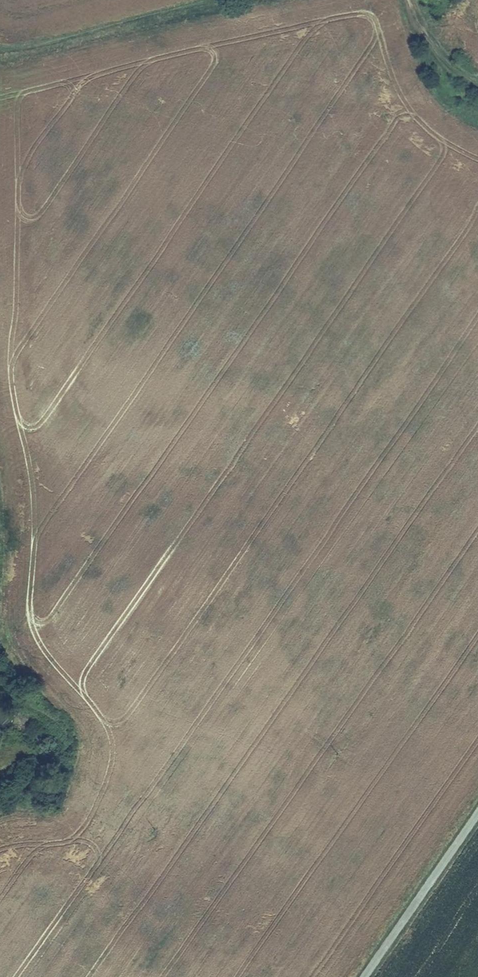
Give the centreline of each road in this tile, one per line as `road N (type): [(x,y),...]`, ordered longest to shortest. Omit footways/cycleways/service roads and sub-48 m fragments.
road 1 (unclassified): [(477,813),(362,976)]
road 2 (track): [(187,0),(33,35)]

